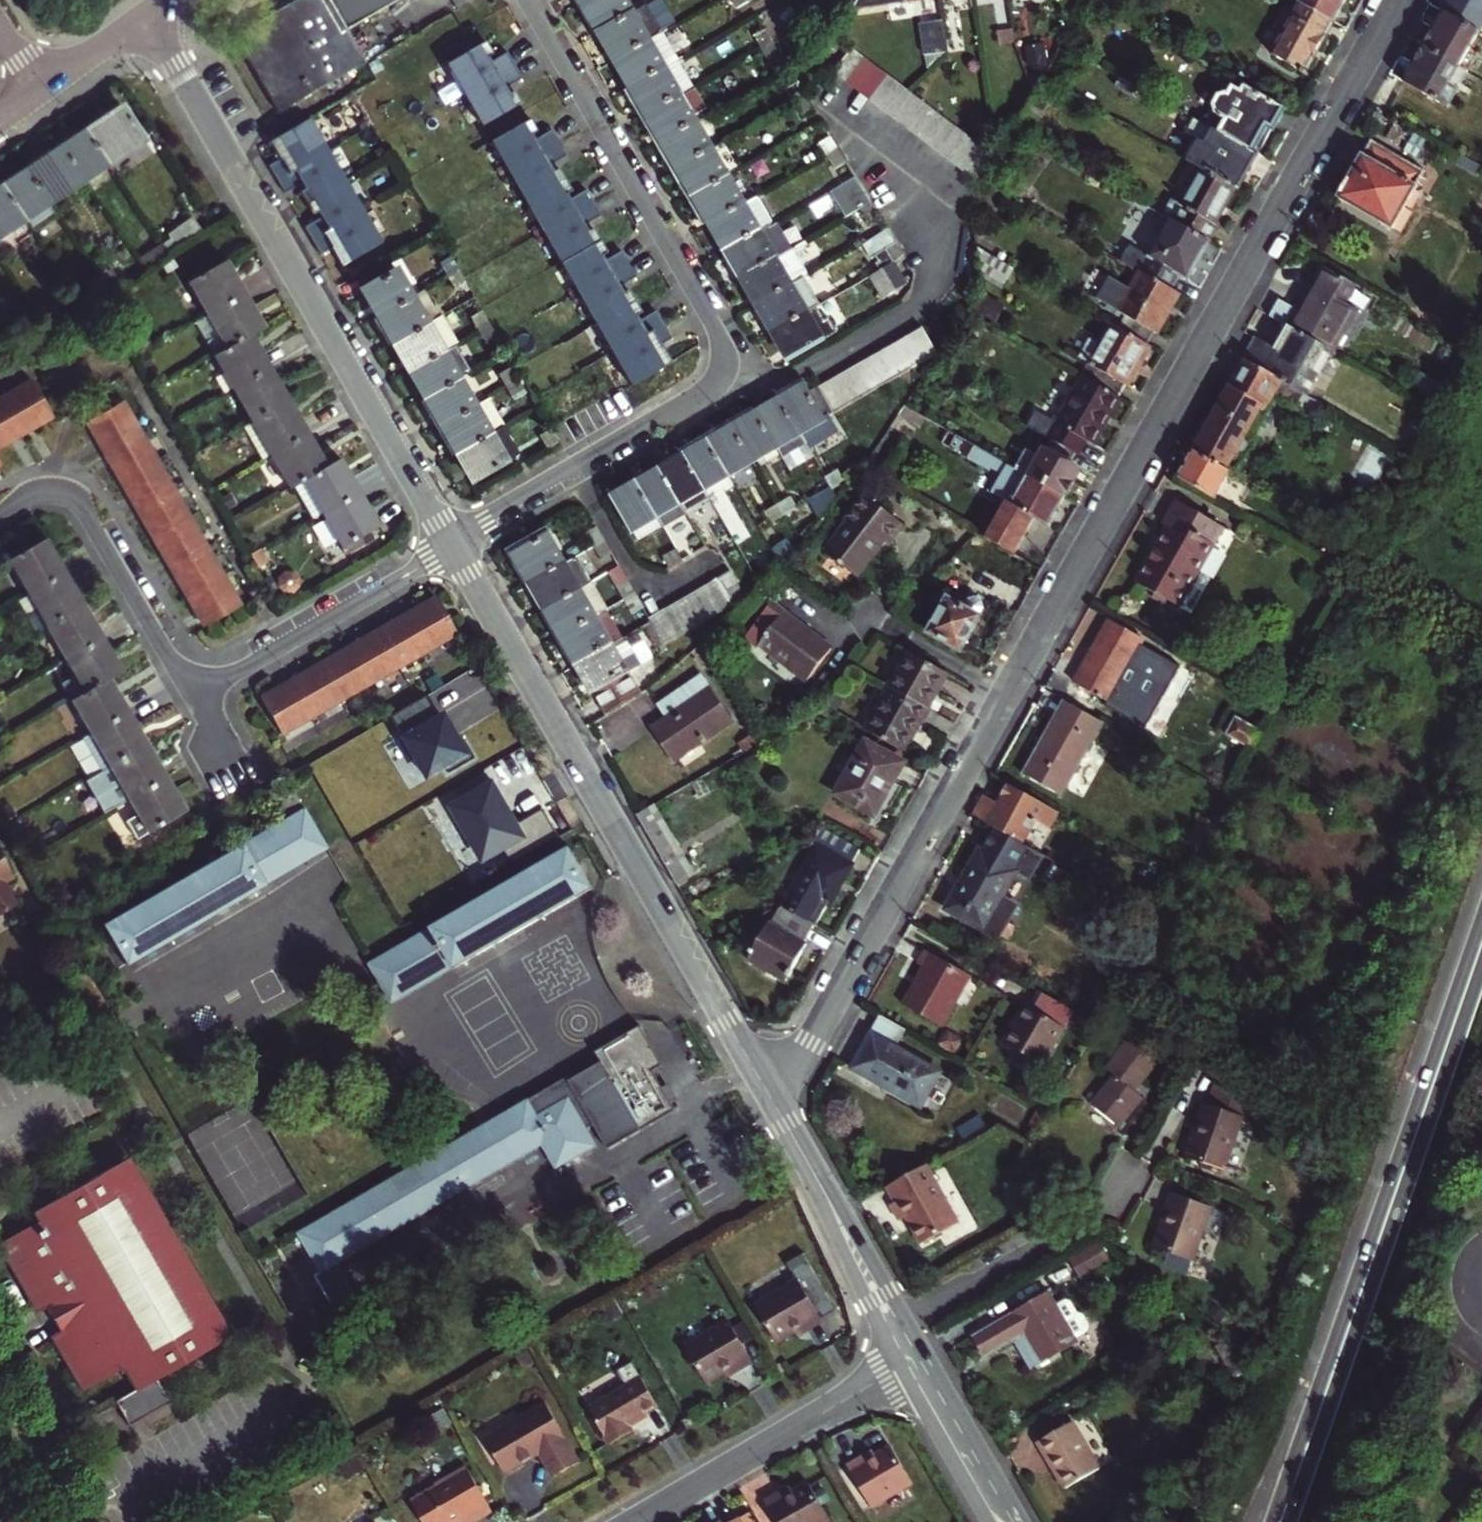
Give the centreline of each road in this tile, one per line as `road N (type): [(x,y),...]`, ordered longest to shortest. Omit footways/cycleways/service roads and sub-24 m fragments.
road 1 (residential): [(1398,0),(813,1043),(765,1089)]
road 2 (residential): [(524,0),(712,323),(720,357),(714,377),(692,398),(449,539)]
road 3 (residential): [(765,1089),(454,547)]
road 4 (primary): [(1481,933),(1278,1521)]
road 5 (residential): [(449,539),(147,16)]
road 6 (residential): [(633,1521),(914,1360)]
road 7 (residential): [(191,697),(76,502),(37,494),(0,515)]
road 8 (residential): [(1144,1157),(1084,1223),(896,1328)]
road 9 (residential): [(454,547),(191,697)]
road 10 (residential): [(896,1328),(765,1089)]
road 11 (residential): [(1007,1521),(914,1360)]
road 12 (residential): [(147,16),(40,88)]

